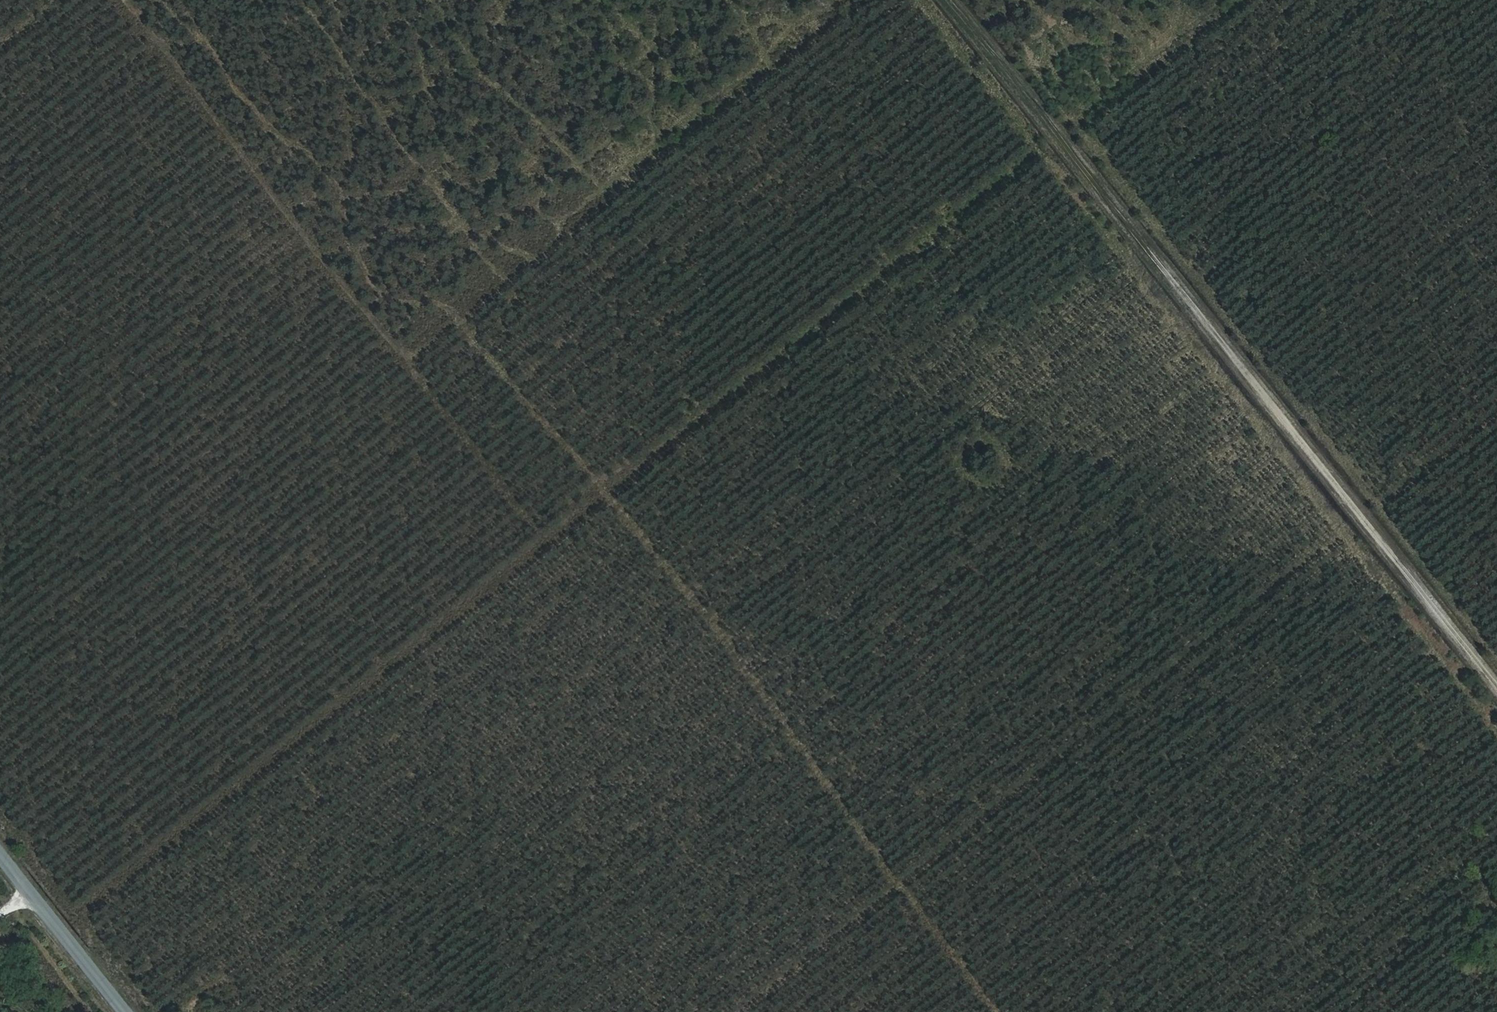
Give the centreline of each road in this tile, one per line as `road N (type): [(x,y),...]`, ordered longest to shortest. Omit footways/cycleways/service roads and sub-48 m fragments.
road 1 (track): [(956,0),(1496,681)]
road 2 (tertiary): [(124,1011),(31,895)]

